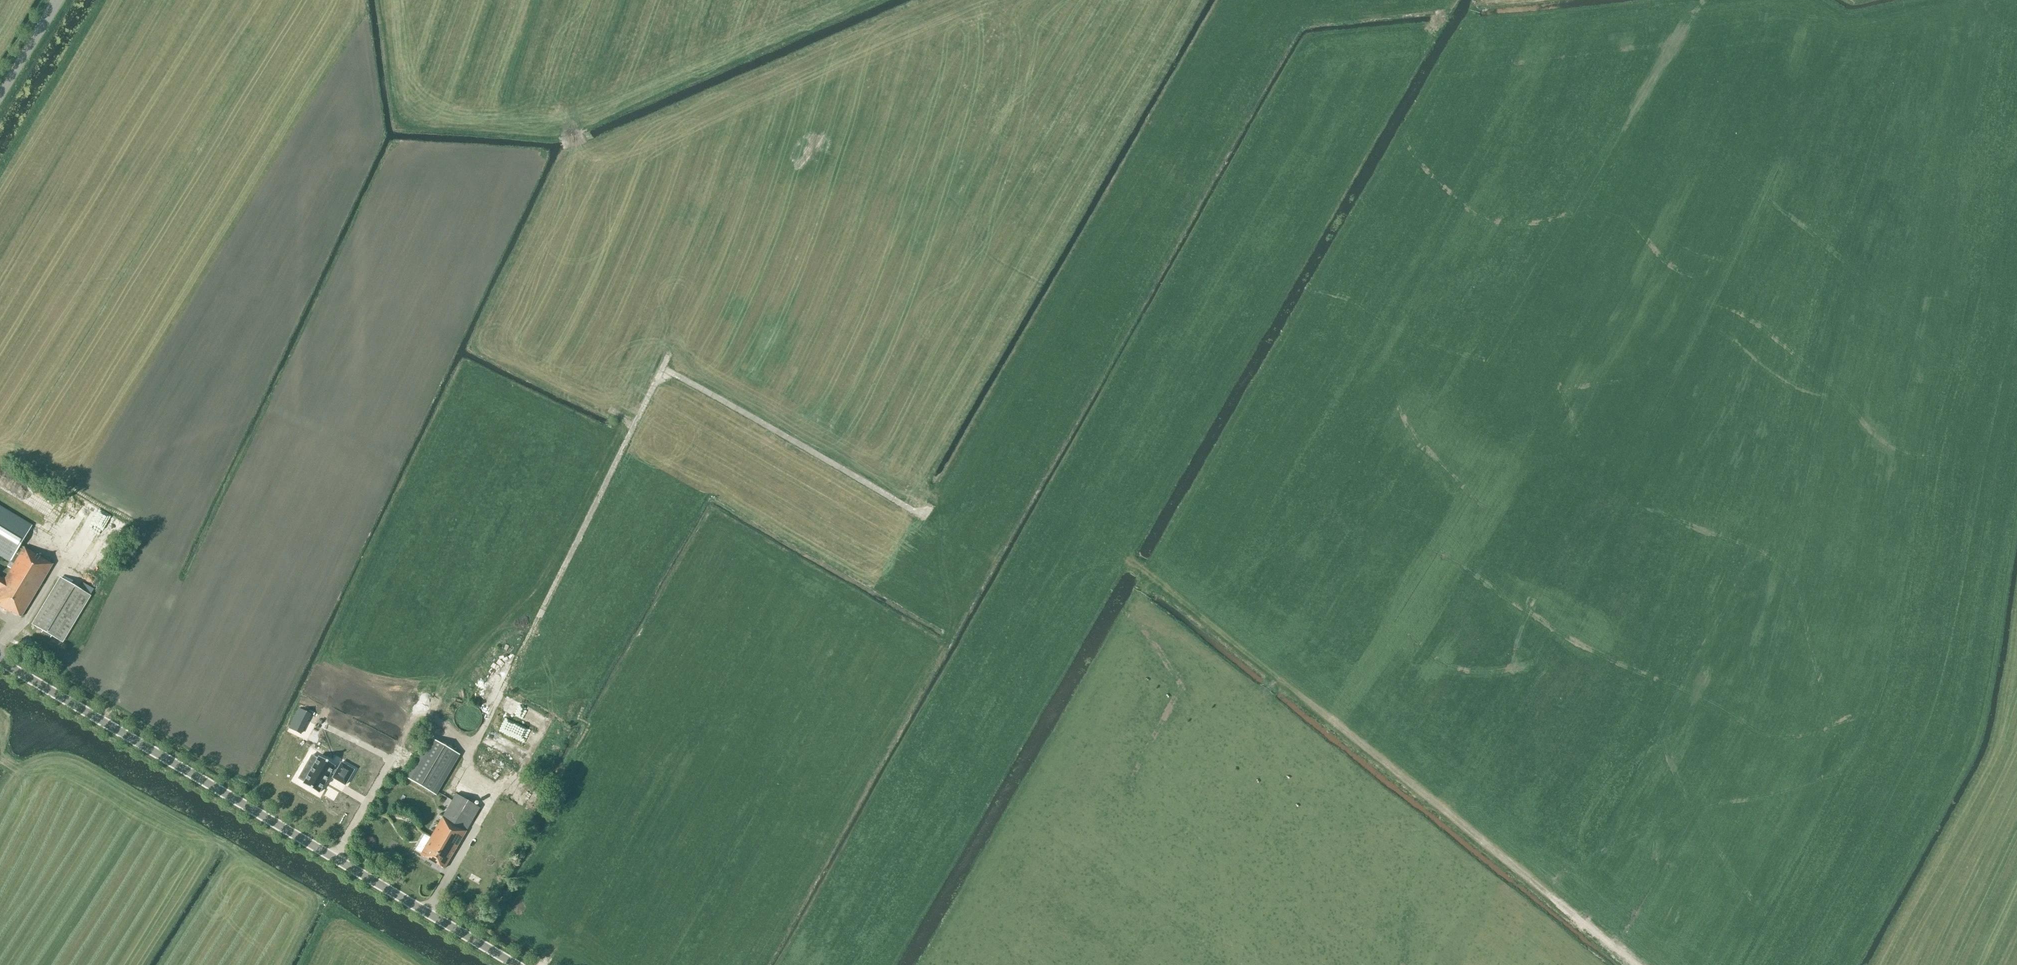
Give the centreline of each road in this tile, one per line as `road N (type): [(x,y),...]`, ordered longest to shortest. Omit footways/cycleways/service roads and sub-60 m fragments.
road 1 (unclassified): [(511,964),(0,663)]

